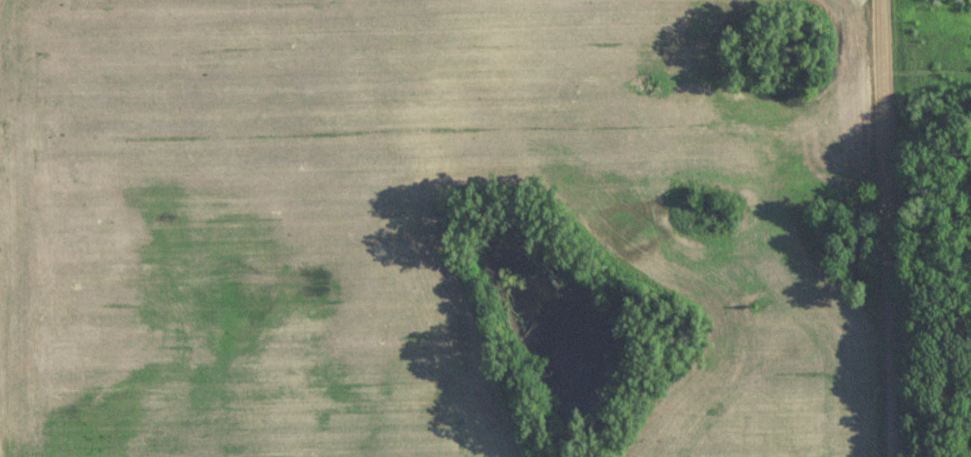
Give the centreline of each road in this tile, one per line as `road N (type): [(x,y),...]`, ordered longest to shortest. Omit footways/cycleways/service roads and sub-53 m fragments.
road 1 (residential): [(889,456),(879,0)]

